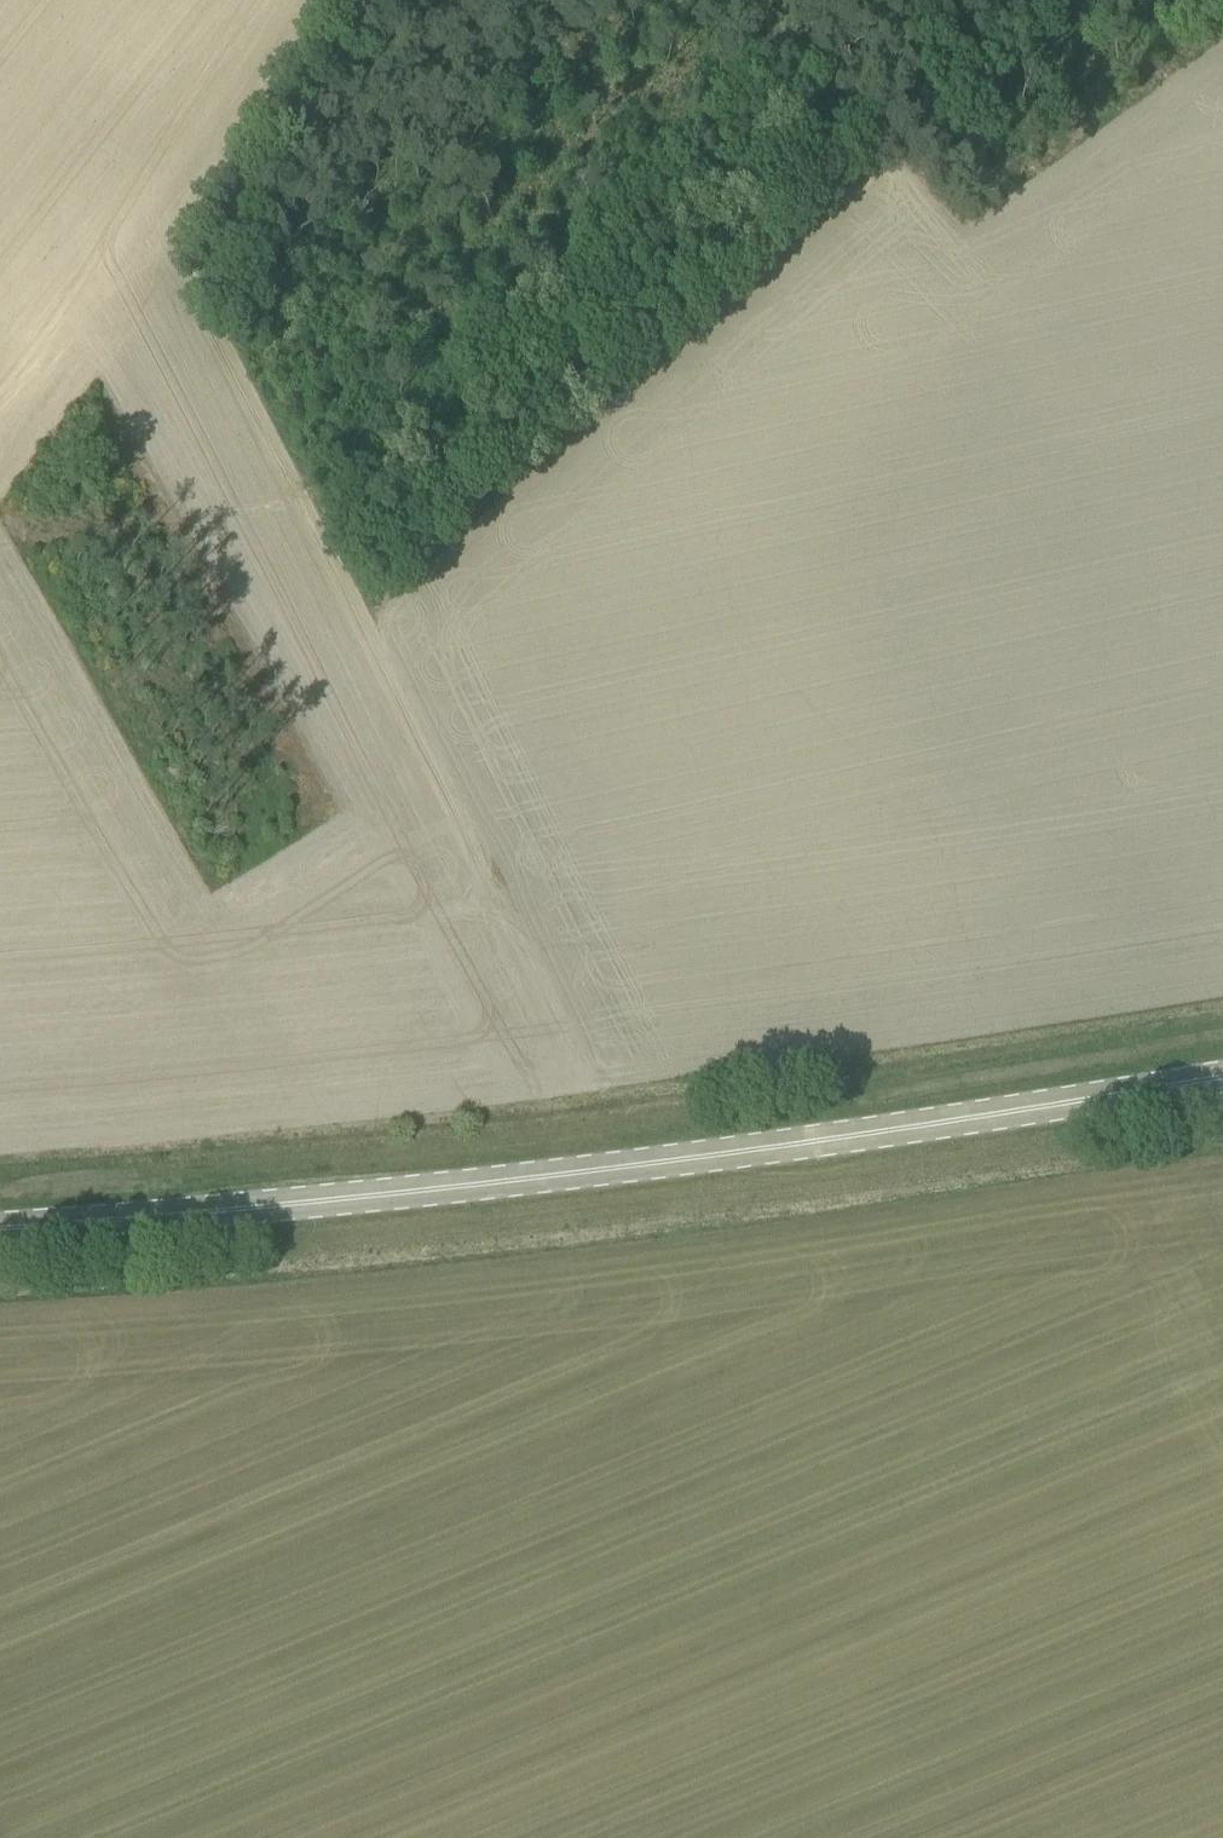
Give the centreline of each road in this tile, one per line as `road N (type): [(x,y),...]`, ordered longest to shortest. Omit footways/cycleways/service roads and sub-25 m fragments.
road 1 (primary): [(0,1233),(540,1182),(1222,1081)]
road 2 (track): [(339,0),(184,251)]
road 3 (track): [(744,0),(875,138)]

